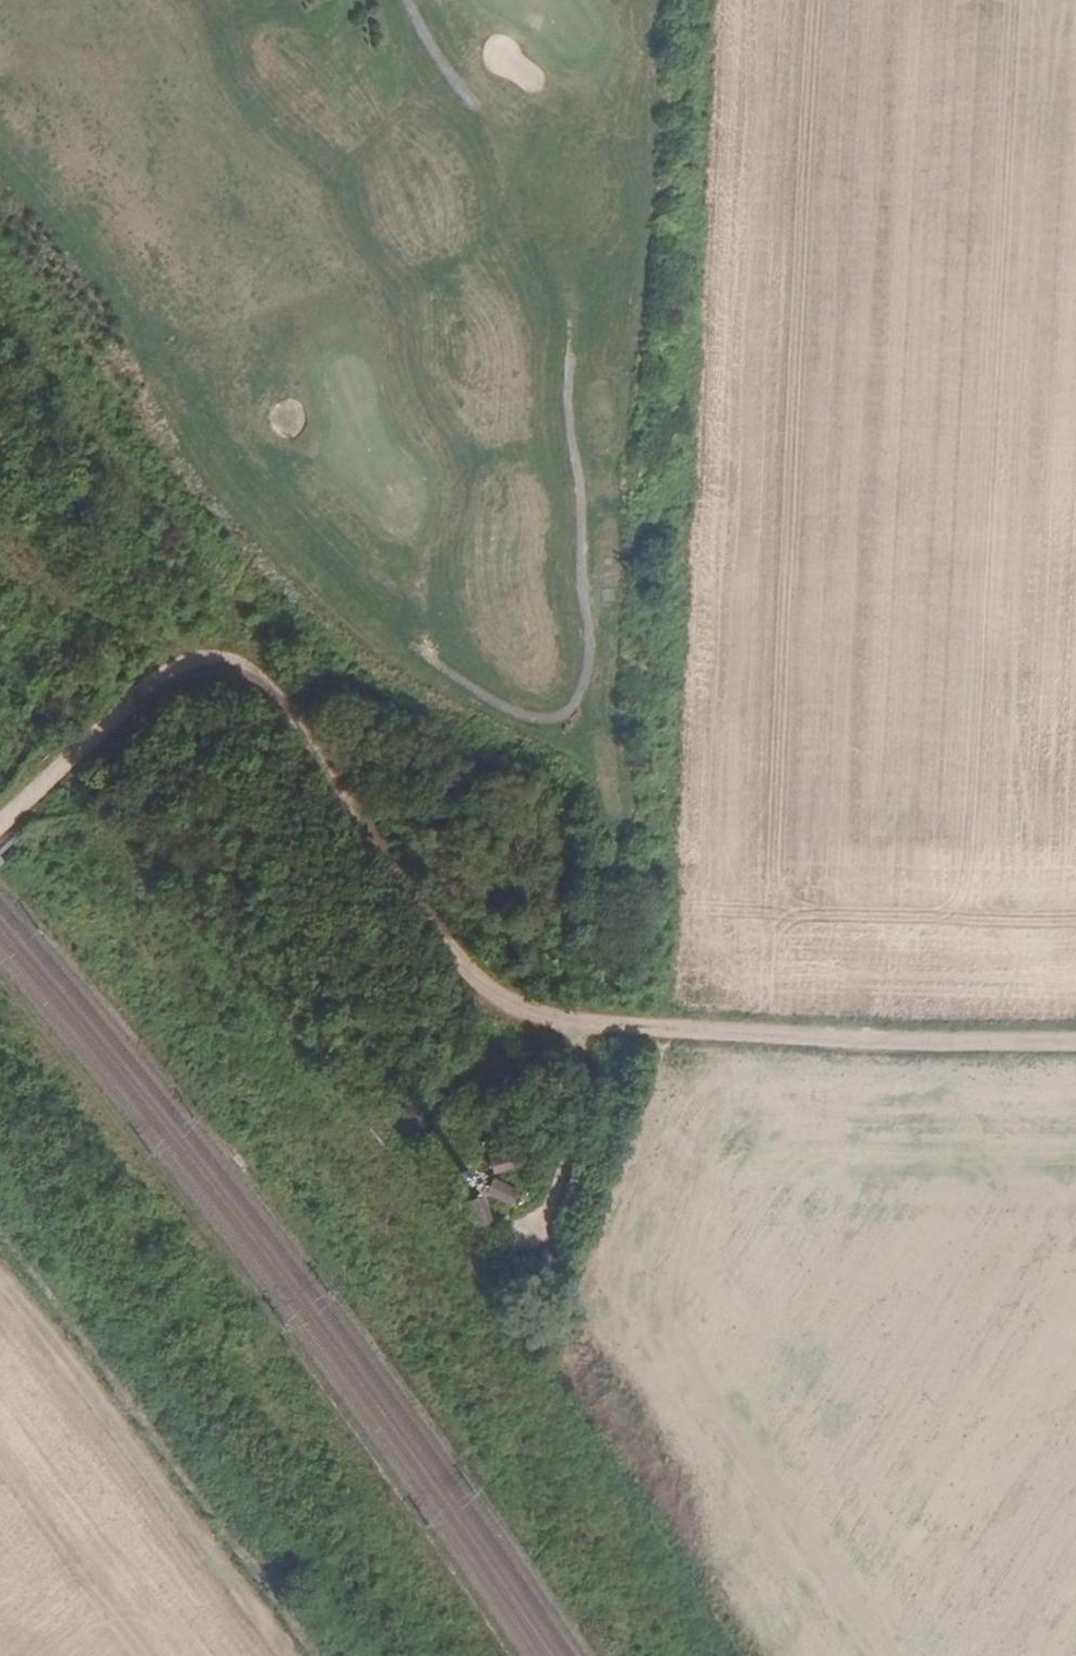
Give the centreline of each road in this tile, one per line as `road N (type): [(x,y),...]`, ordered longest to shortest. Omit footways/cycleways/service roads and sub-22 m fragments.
road 1 (track): [(0,826),(201,663),(273,693),(472,972),(535,1014),(625,1029),(959,1049),(1075,1041)]

